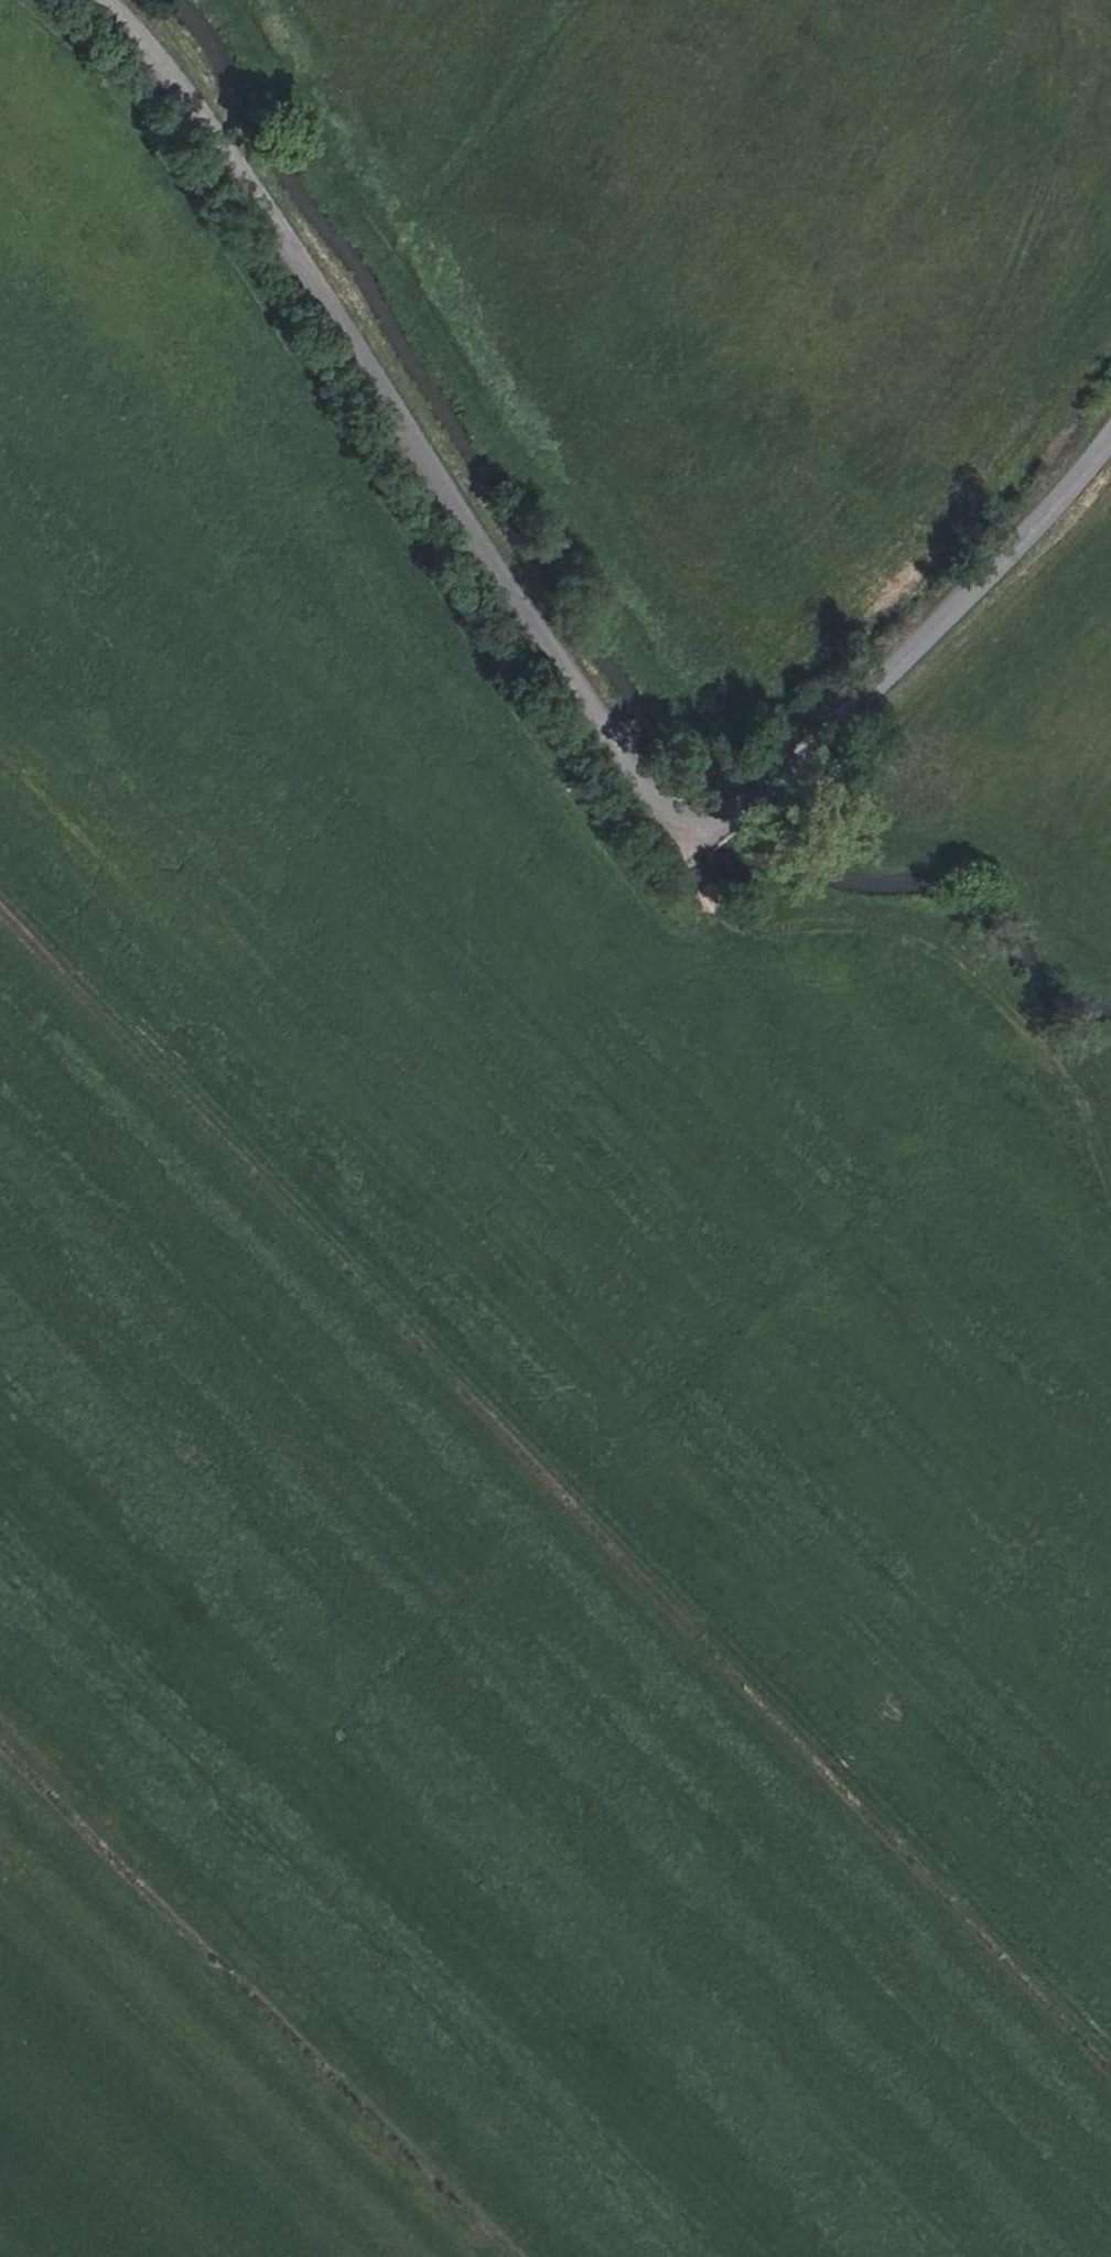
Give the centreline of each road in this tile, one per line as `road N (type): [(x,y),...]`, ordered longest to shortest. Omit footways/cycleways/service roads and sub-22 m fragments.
road 1 (tertiary): [(103,0),(148,44),(235,158),(638,775),(672,806),(717,806),(856,701),(973,601),(1110,442)]

